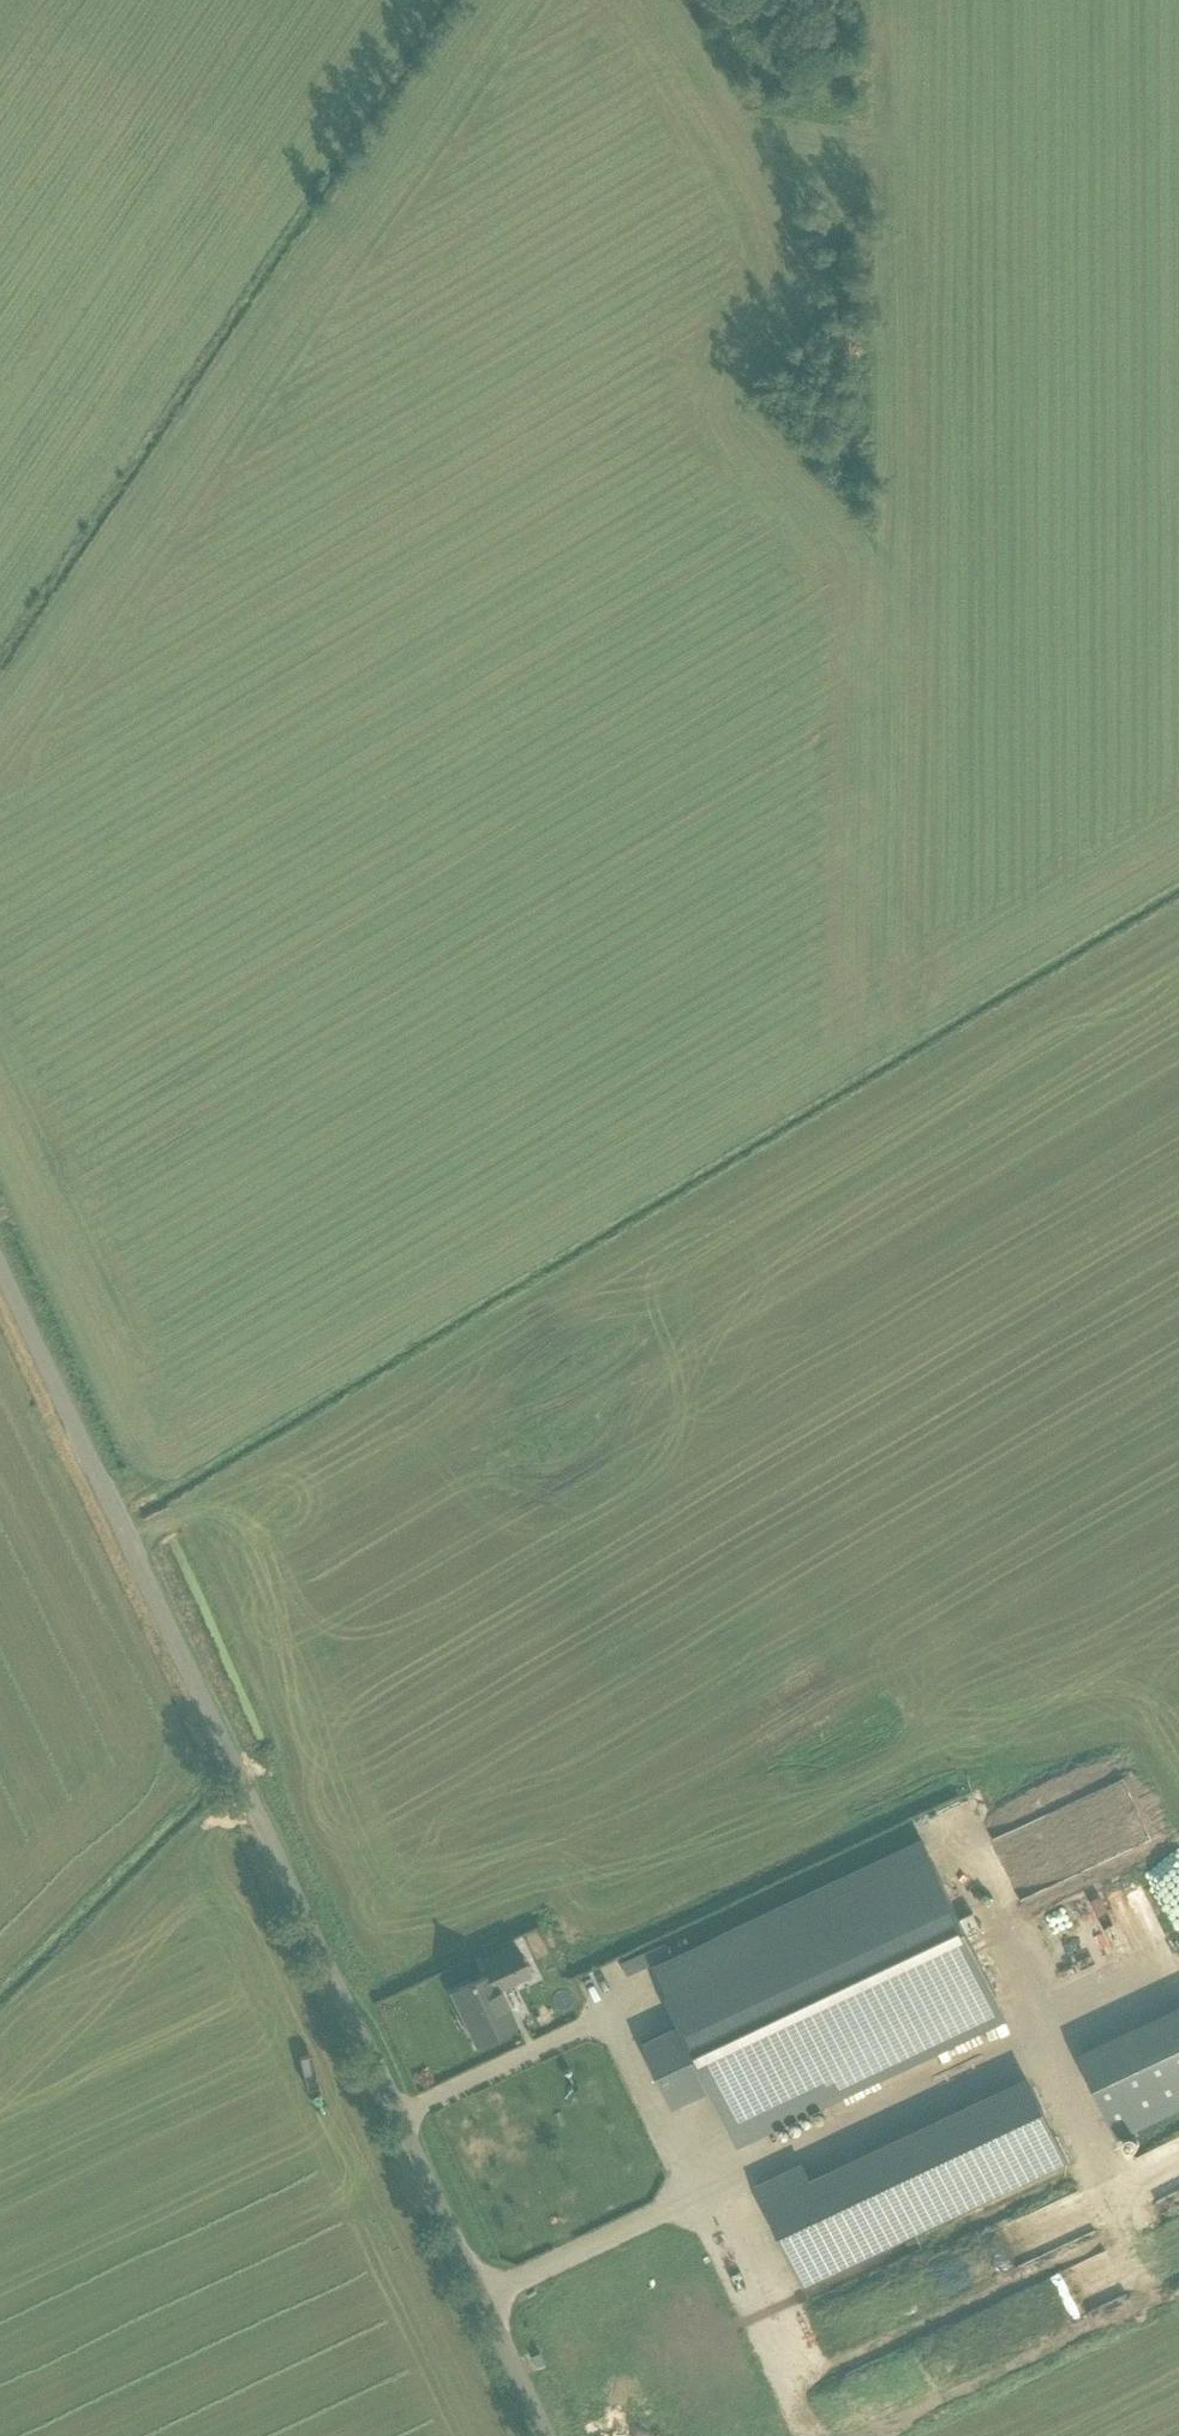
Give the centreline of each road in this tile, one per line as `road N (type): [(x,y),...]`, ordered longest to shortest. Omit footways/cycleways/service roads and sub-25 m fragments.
road 1 (unclassified): [(546,2435),(0,1268)]

